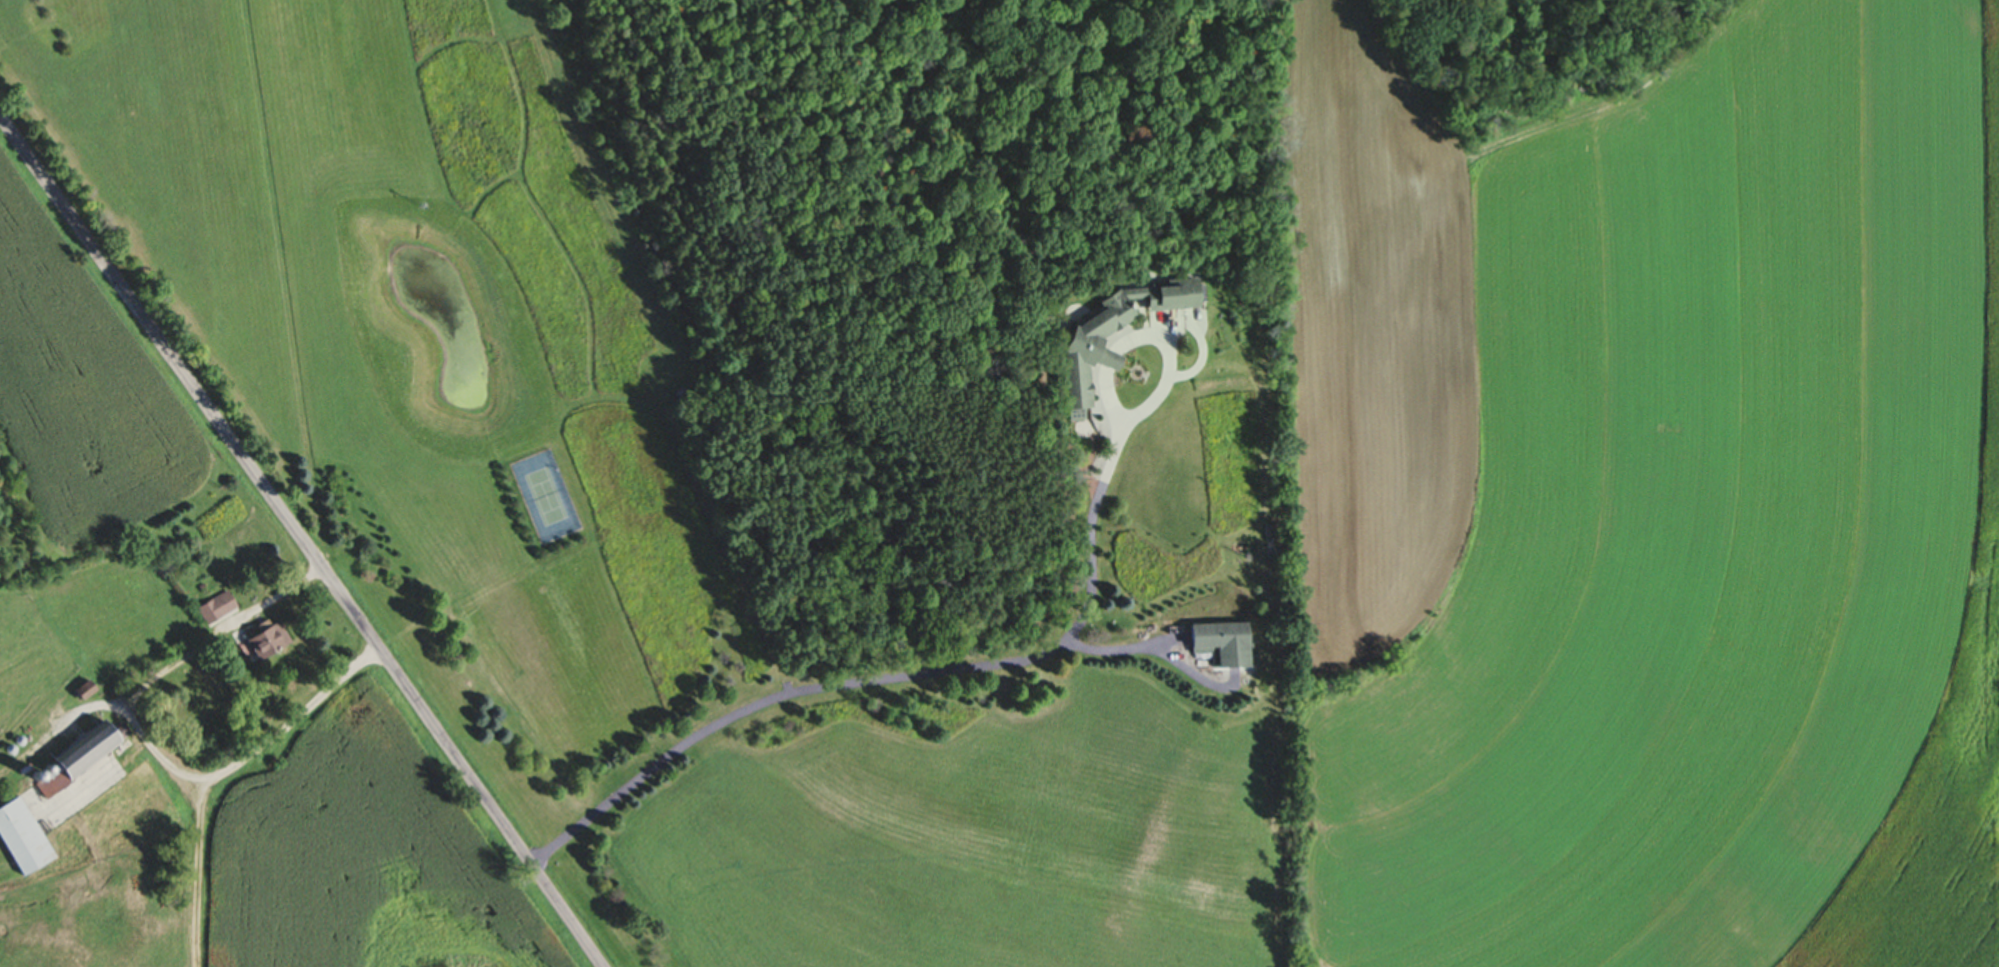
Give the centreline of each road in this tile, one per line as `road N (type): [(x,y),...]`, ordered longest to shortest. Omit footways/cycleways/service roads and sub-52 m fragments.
road 1 (residential): [(0,114),(600,966)]

